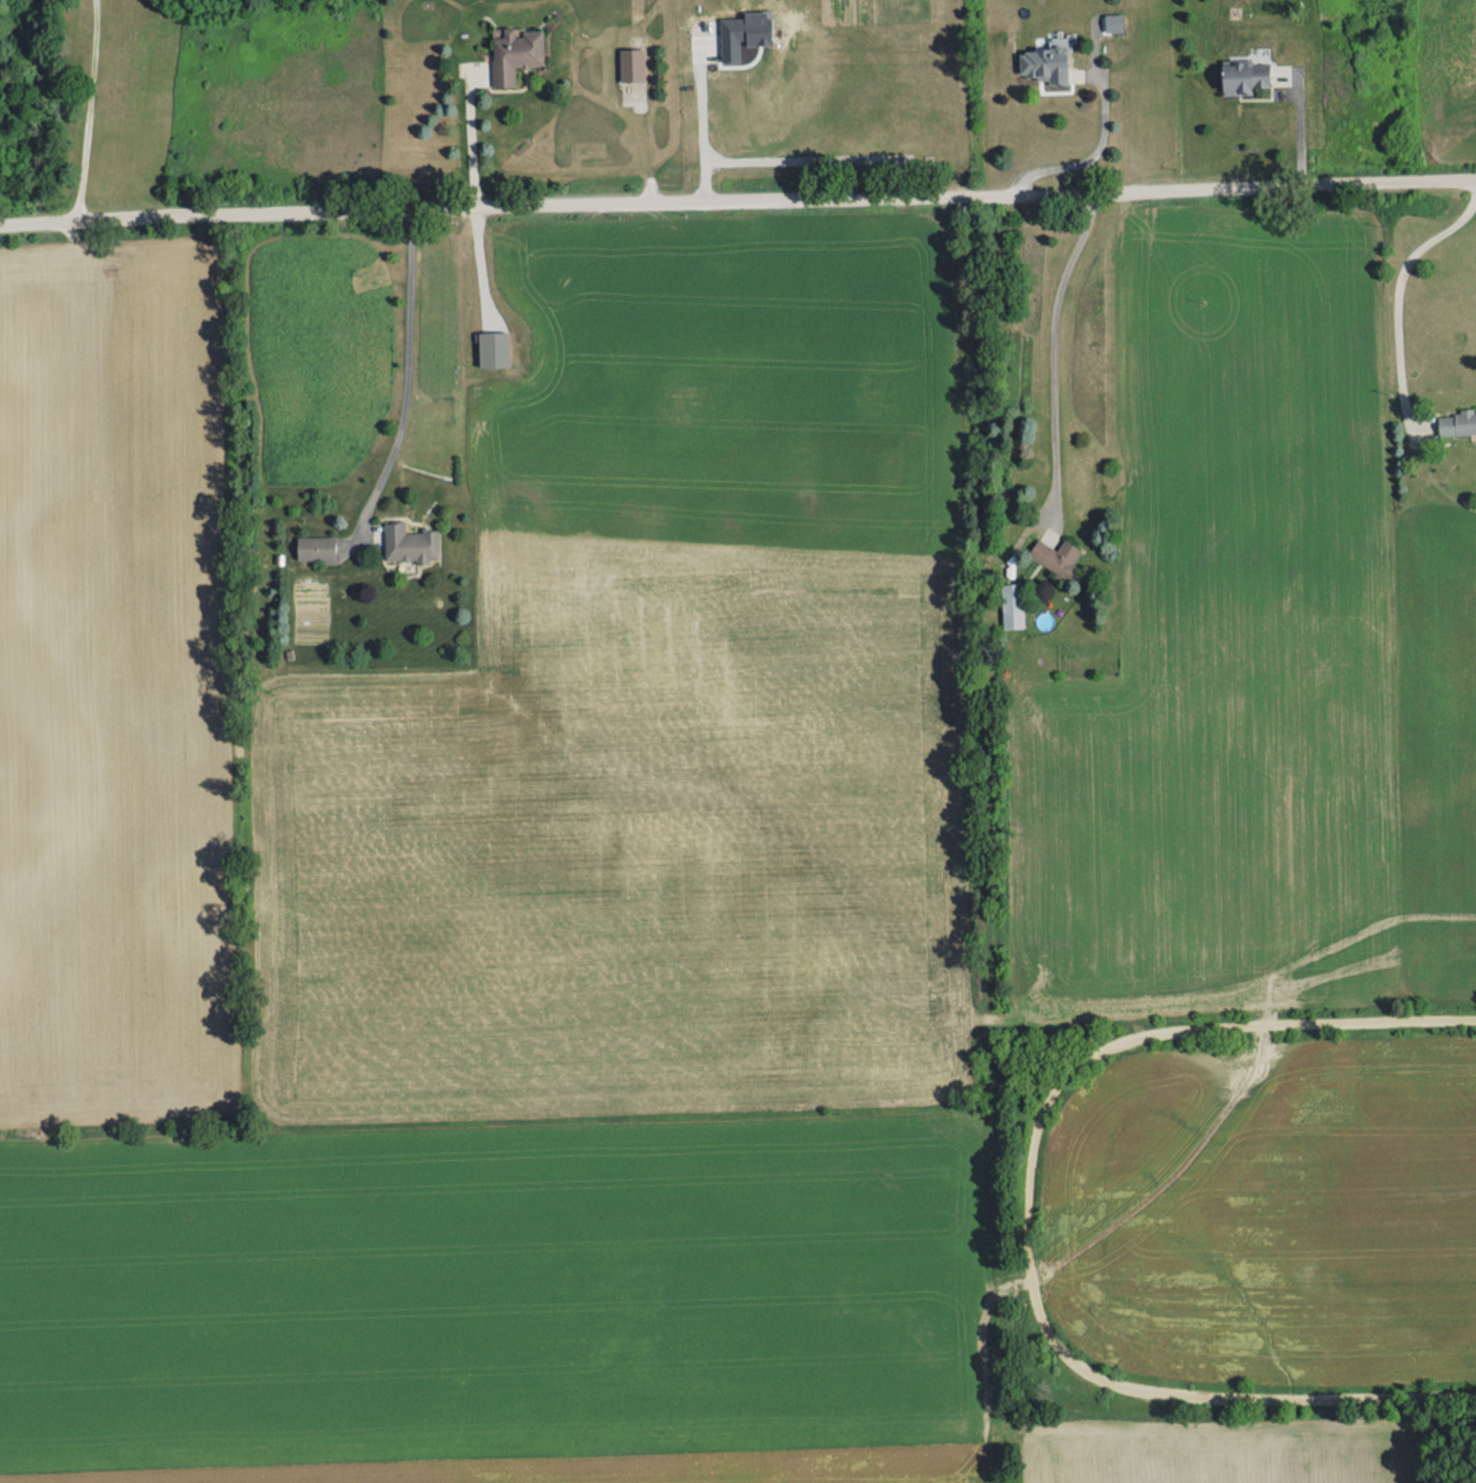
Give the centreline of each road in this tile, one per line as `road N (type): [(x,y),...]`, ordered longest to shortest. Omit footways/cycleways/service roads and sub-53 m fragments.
road 1 (residential): [(1475,175),(0,215)]

